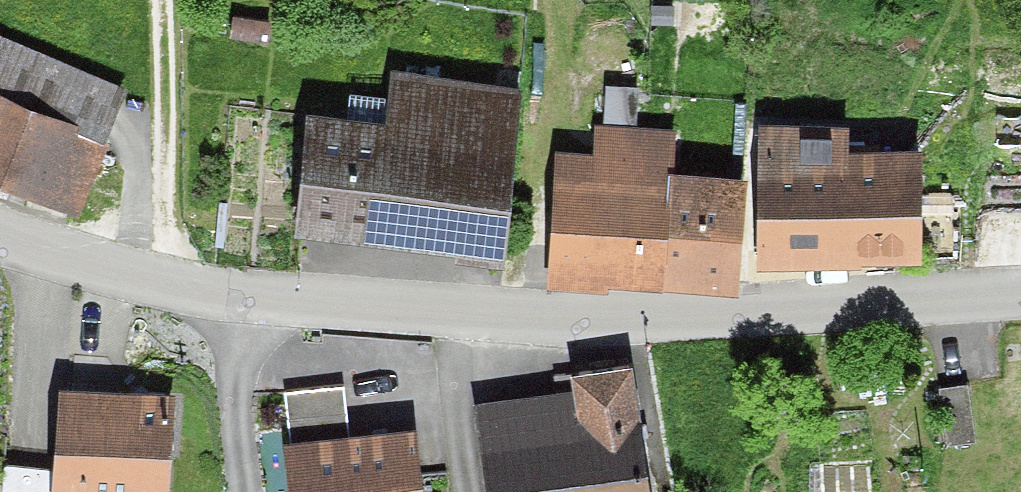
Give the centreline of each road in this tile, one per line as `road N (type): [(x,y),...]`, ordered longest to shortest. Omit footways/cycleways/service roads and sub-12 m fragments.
road 1 (residential): [(0,234),(239,313),(452,322),(1020,297)]

